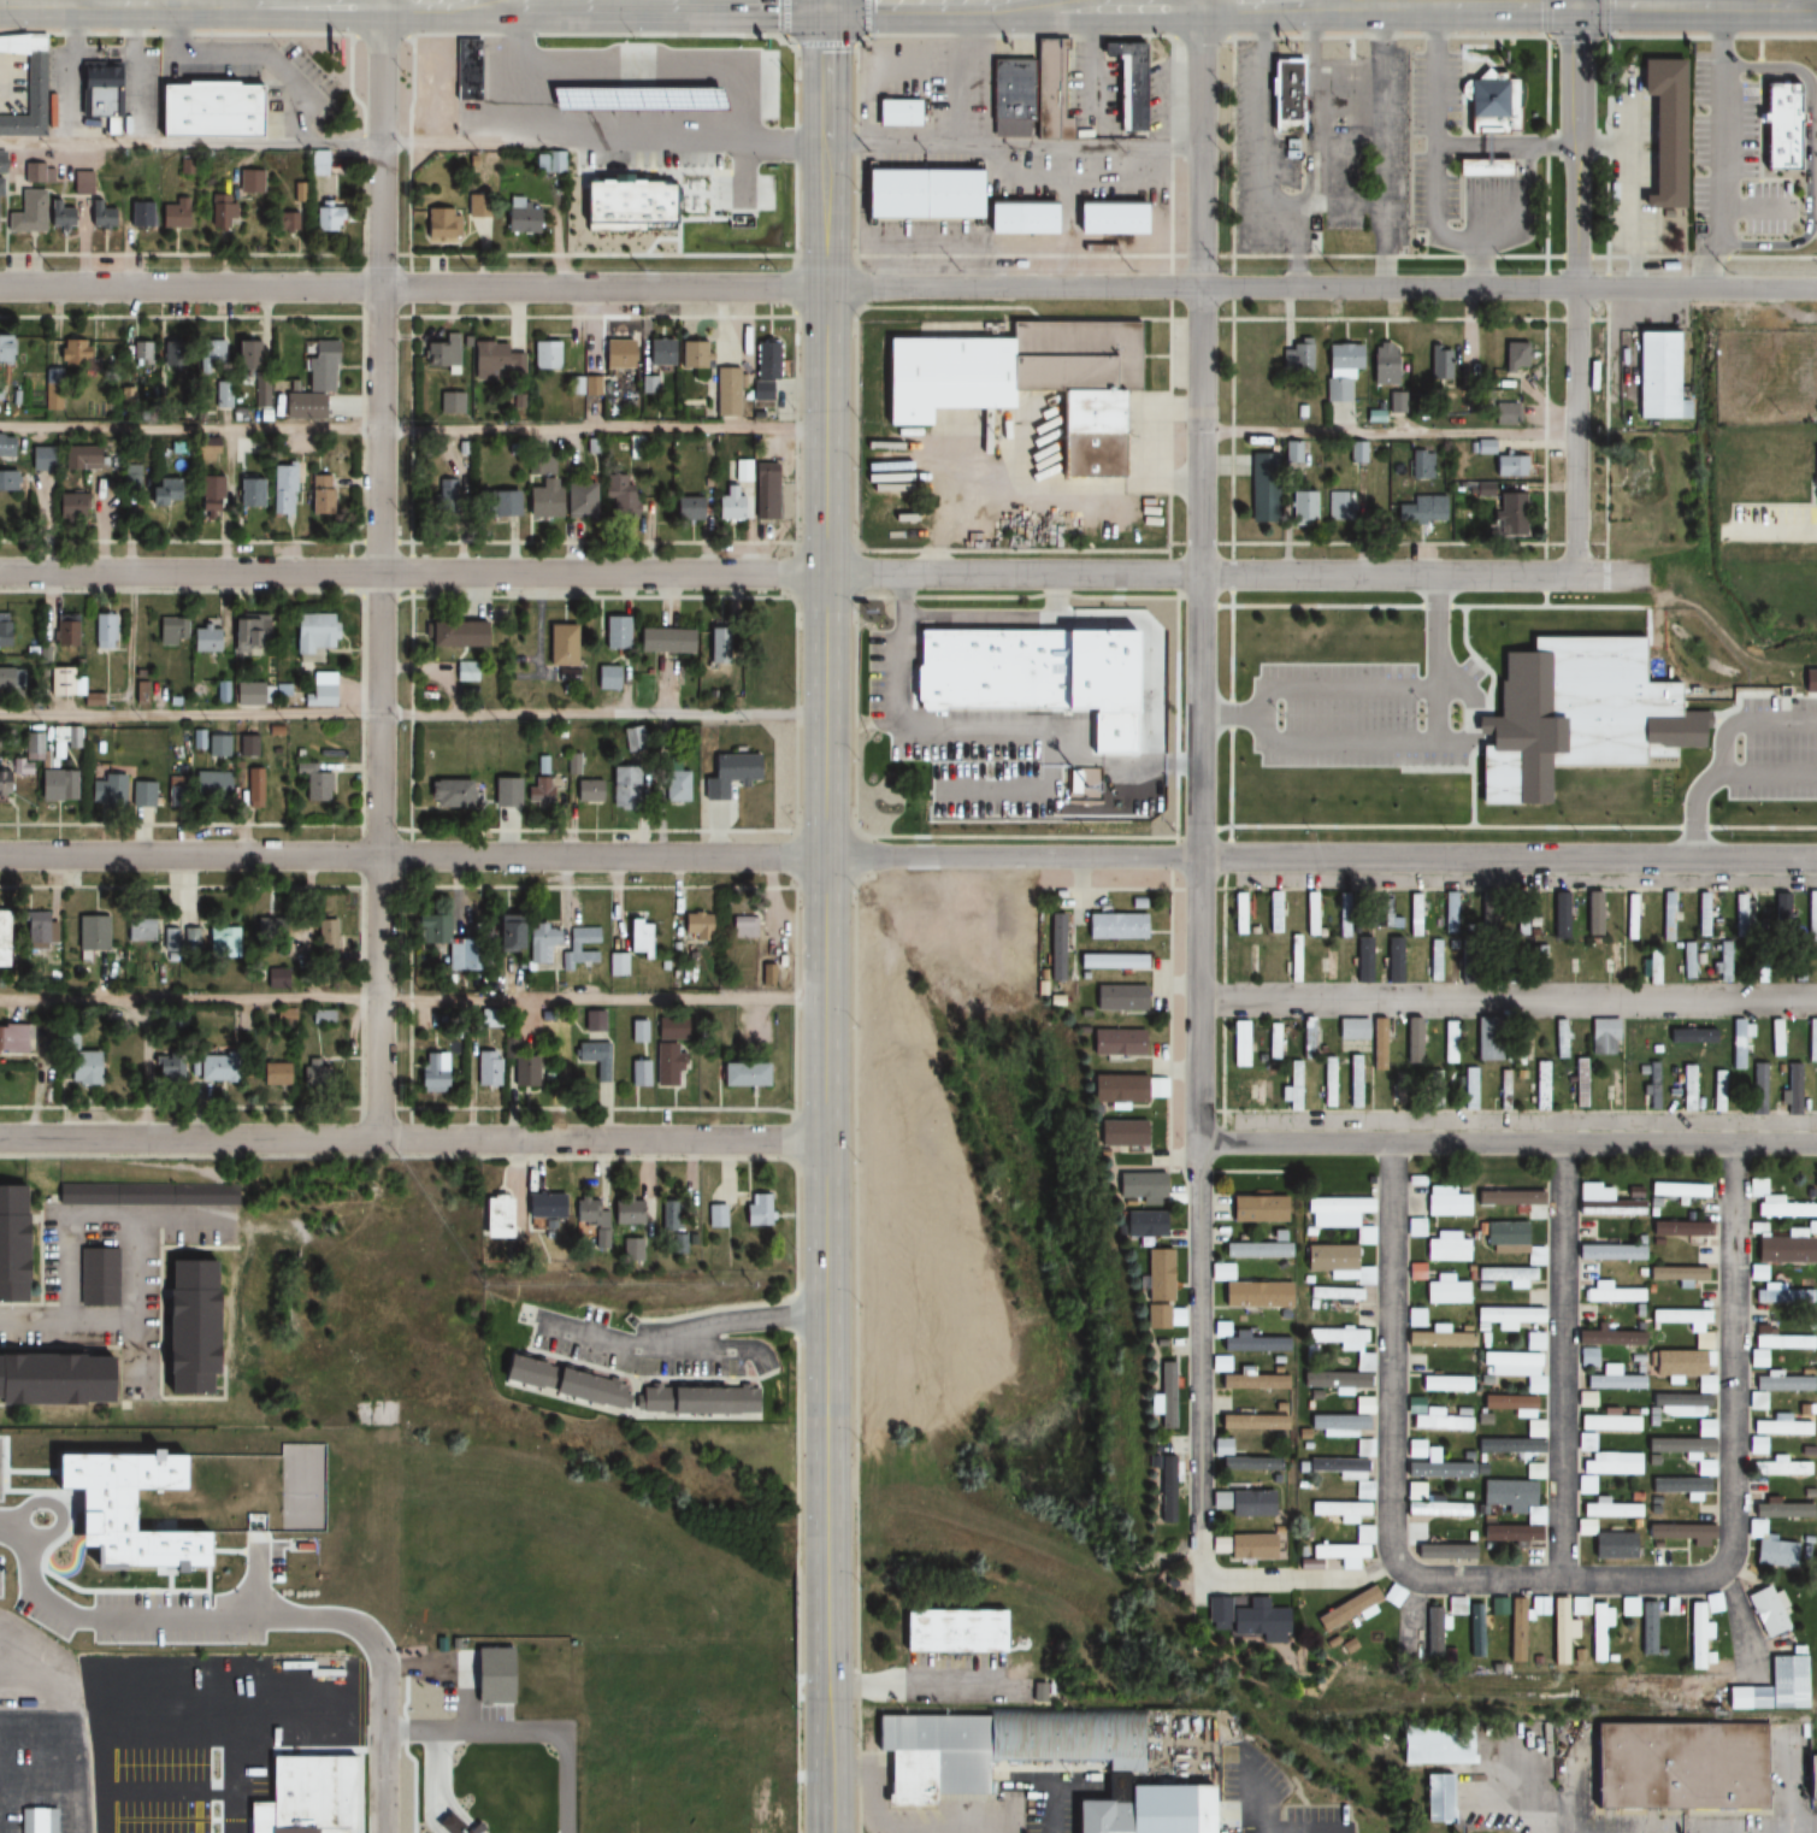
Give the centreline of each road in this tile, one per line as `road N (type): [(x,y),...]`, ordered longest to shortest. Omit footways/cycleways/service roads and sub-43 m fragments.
road 1 (residential): [(0,286),(1816,288)]
road 2 (residential): [(0,573),(1647,577)]
road 3 (secondary): [(827,1622),(826,4)]
road 4 (residential): [(1199,0),(1199,1144)]
road 5 (residential): [(378,1141),(382,0)]
road 6 (residential): [(827,854),(1816,859)]
road 7 (residential): [(0,1139),(827,1141)]
road 8 (residential): [(0,855),(827,854)]
road 9 (residential): [(1199,1144),(1199,1567),(1215,1581),(1309,1581),(1365,1575),(1397,1560)]
road 10 (residential): [(1199,1144),(1816,1147)]
road 11 (residential): [(1816,1002),(1199,1001)]
road 12 (residential): [(1563,1581),(1421,1579),(1397,1560),(1393,1145)]
road 13 (residential): [(1735,1147),(1730,1558),(1717,1574),(1693,1581),(1563,1581)]
road 14 (residential): [(1576,577),(1575,0)]
road 15 (residential): [(1563,1581),(1564,1145)]
road 16 (primary): [(485,2),(826,4)]
road 17 (residential): [(393,1614),(386,1832)]
road 18 (primary): [(826,4),(1042,5)]
road 19 (secondary): [(831,1832),(827,1622)]
road 20 (primary): [(173,2),(382,2)]
road 21 (primary): [(0,2),(173,2)]
road 22 (primary): [(1042,5),(1199,6)]
road 23 (primary): [(1575,7),(1718,7)]
road 24 (primary): [(1434,6),(1575,7)]
road 25 (primary): [(1199,6),(1320,6)]

